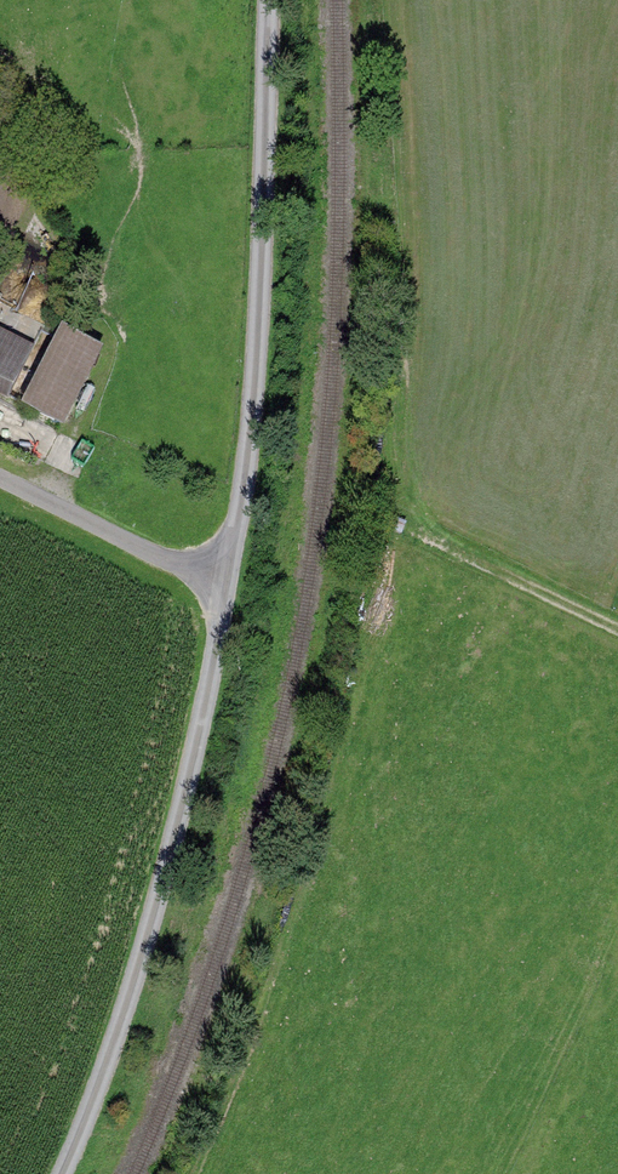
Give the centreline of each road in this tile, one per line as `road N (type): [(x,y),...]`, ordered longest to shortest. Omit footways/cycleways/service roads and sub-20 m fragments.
road 1 (track): [(266,0),(258,341),(245,480),(213,574),(218,629),(184,805),(113,1041),(62,1173)]
road 2 (track): [(404,527),(617,631)]
road 3 (track): [(213,574),(0,475)]

